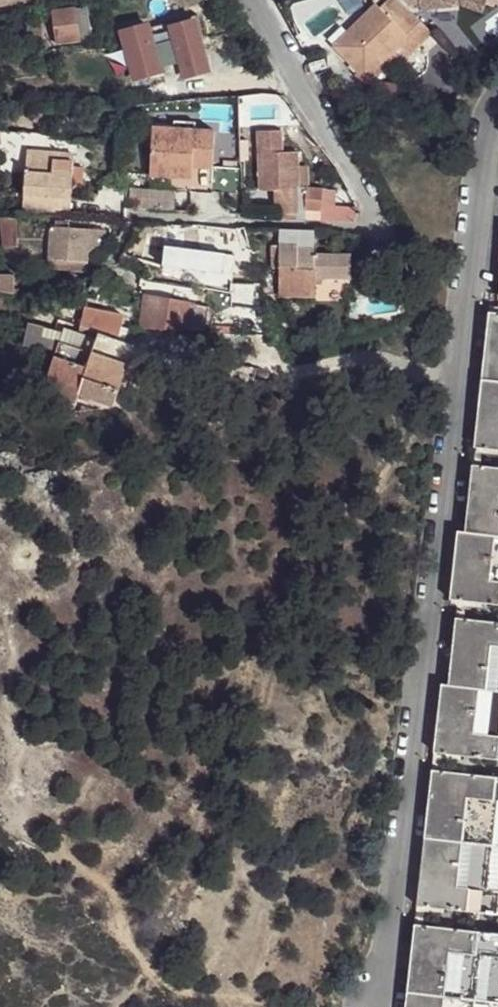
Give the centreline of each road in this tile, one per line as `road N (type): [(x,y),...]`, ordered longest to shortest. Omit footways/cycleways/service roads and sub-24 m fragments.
road 1 (residential): [(497,107),(367,1006)]
road 2 (residential): [(243,0),(371,213),(368,227),(148,219),(130,232),(119,263),(133,290)]

